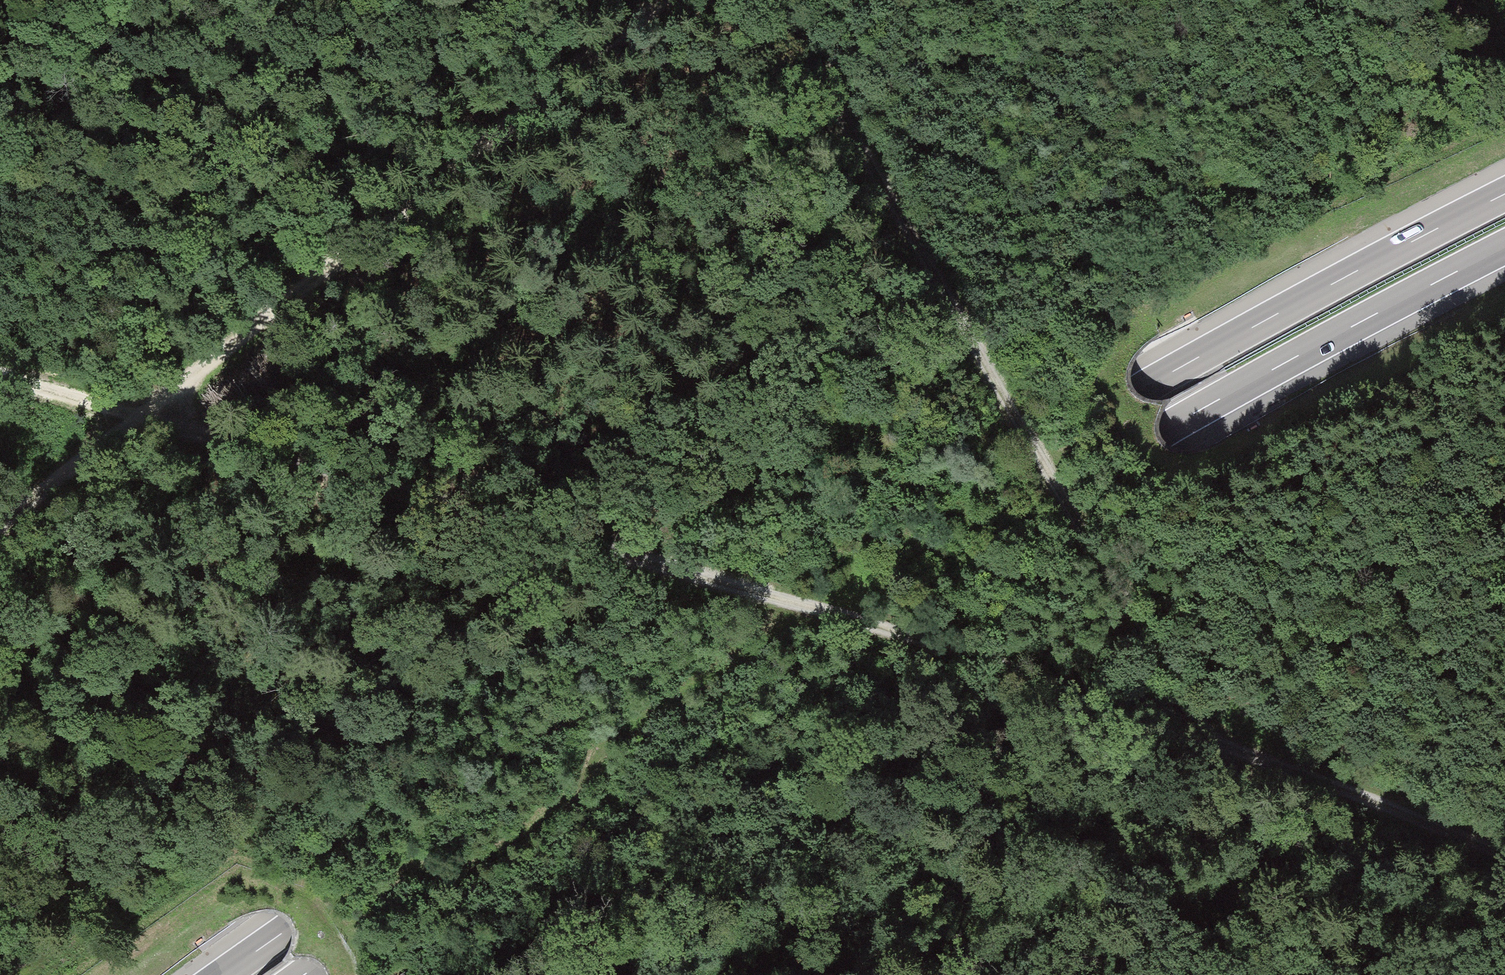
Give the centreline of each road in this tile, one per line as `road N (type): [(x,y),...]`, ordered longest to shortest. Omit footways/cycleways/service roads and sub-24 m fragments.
road 1 (track): [(0,377),(958,648),(1207,737),(1346,974)]
road 2 (motorway): [(1504,194),(936,503),(723,631),(223,974)]
road 3 (motorway): [(303,974),(766,664),(970,538),(1504,247)]
road 4 (track): [(775,0),(1207,737),(1504,853)]
road 5 (track): [(0,528),(667,0)]

